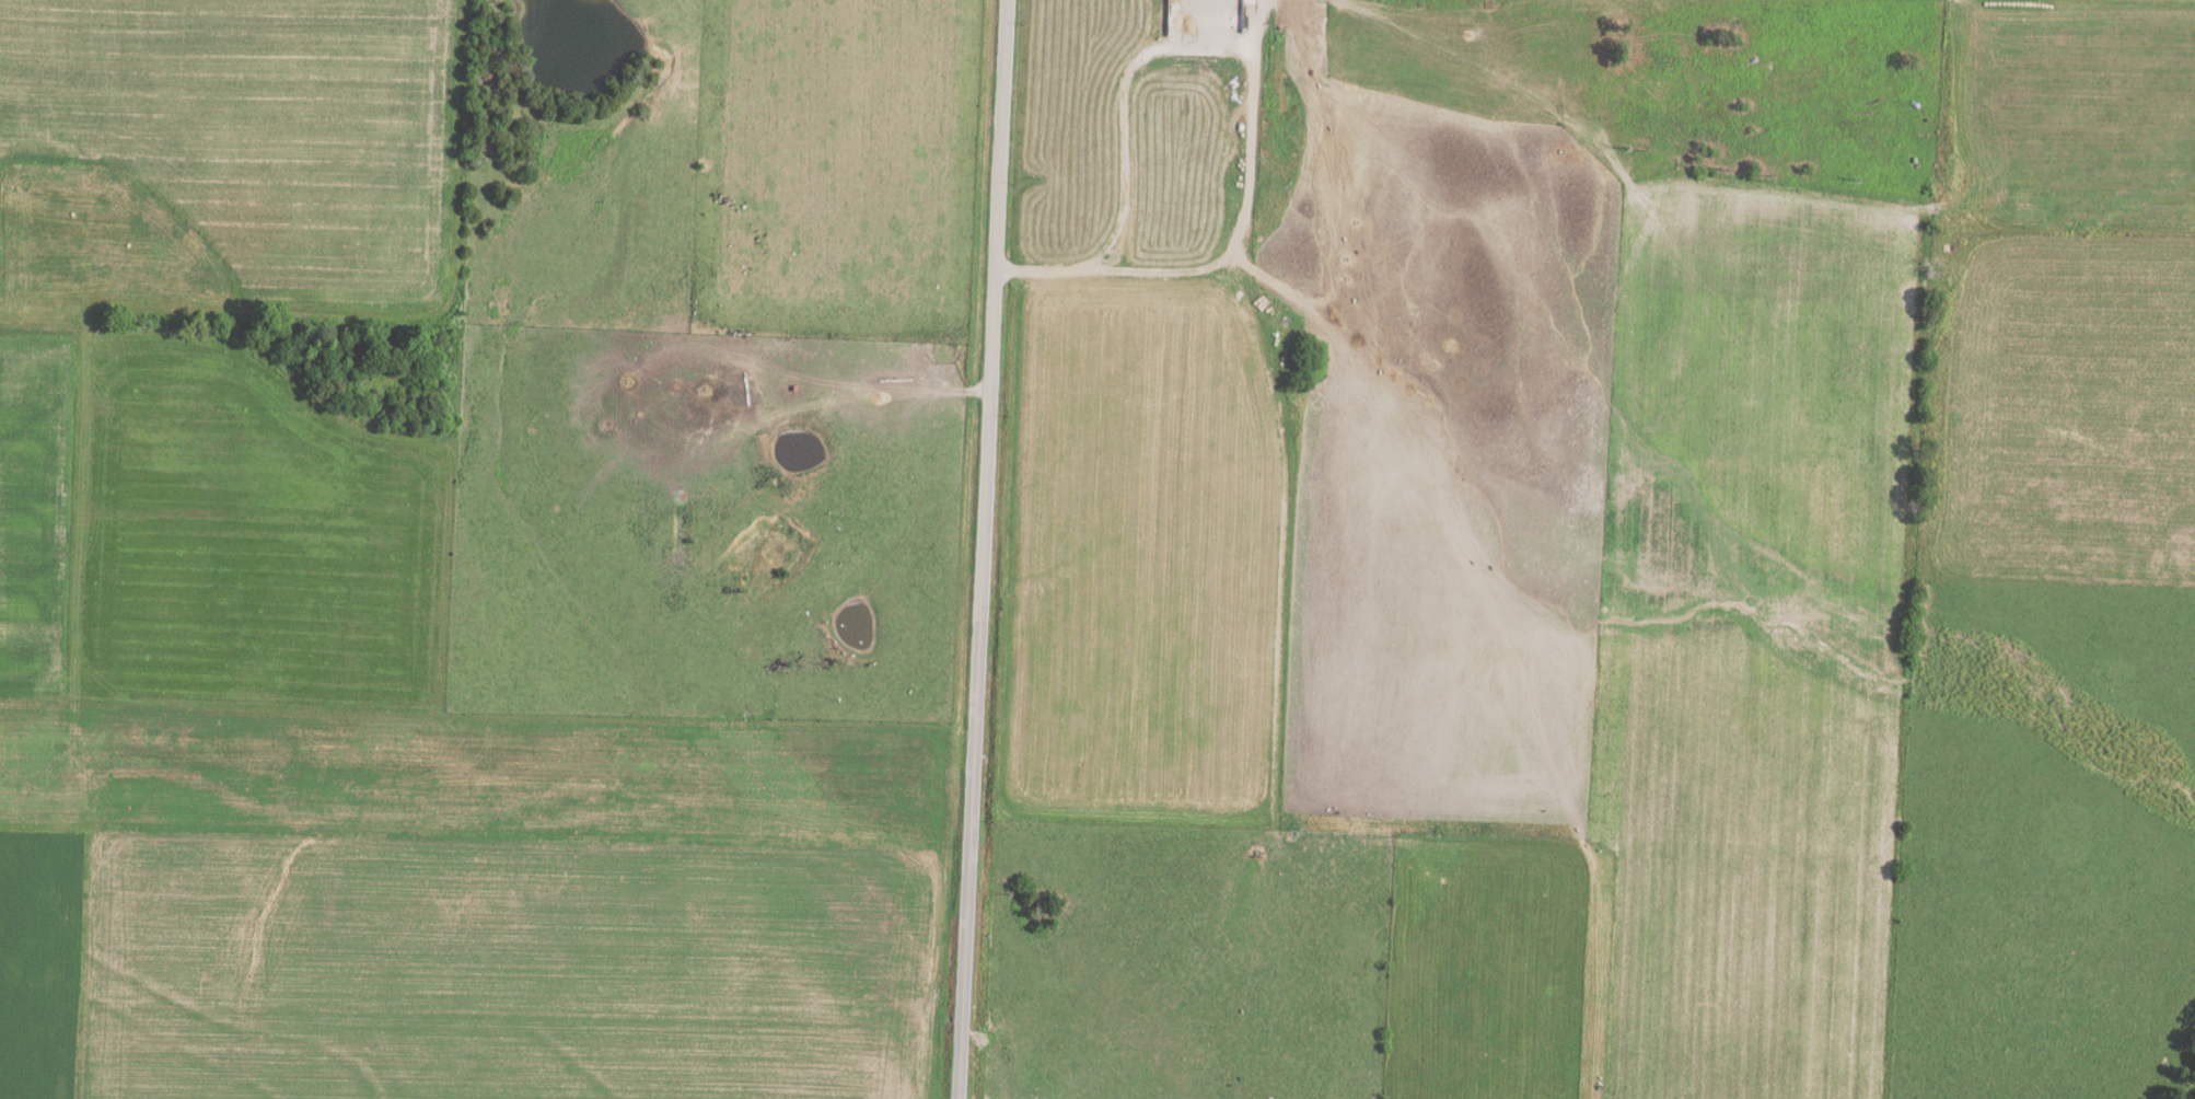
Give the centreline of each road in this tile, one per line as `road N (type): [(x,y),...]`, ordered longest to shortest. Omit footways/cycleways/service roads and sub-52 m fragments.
road 1 (tertiary): [(957,1098),(1009,0)]
road 2 (residential): [(996,265),(1223,277),(1241,250),(1247,194),(1254,0)]

